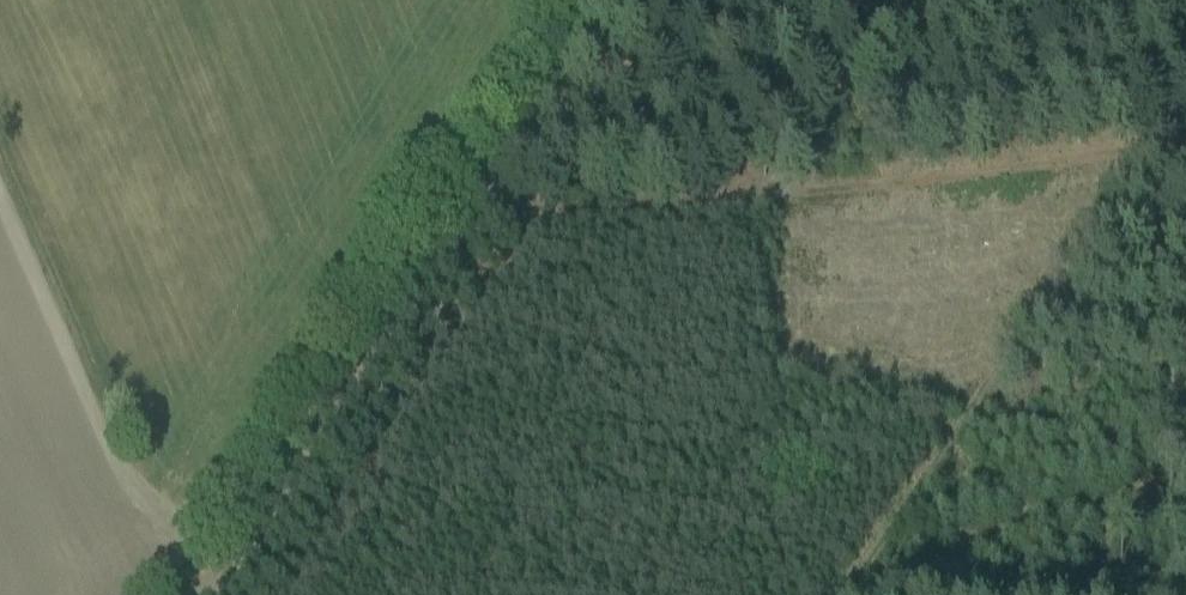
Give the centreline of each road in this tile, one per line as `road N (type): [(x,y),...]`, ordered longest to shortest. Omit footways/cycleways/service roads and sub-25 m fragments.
road 1 (track): [(602,0),(217,594)]
road 2 (track): [(1185,83),(845,594)]
road 3 (track): [(177,594),(0,192)]

